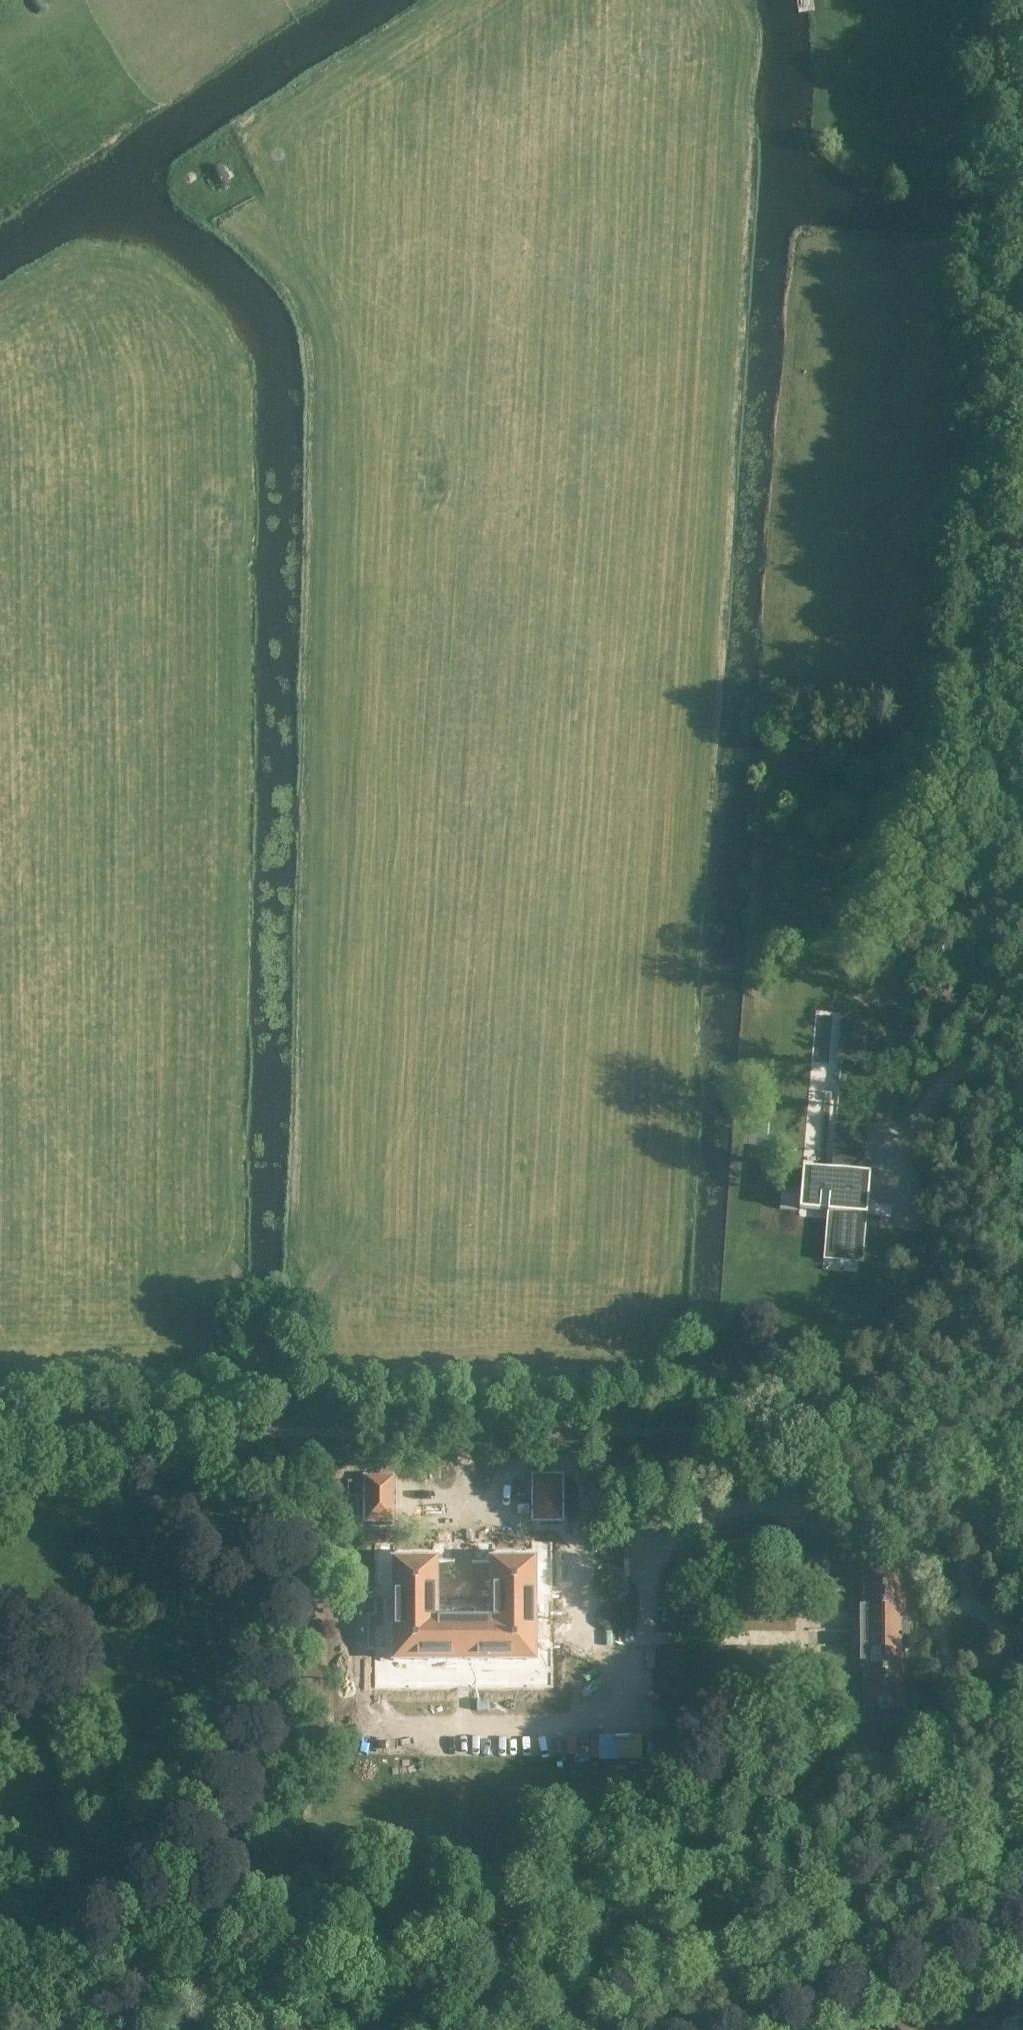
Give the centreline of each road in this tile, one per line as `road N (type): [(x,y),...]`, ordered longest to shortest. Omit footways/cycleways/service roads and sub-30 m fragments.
road 1 (track): [(1022,1446),(0,1440)]
road 2 (unclassified): [(1022,323),(1014,168),(1022,0)]
road 3 (residential): [(1022,1946),(784,2029)]

